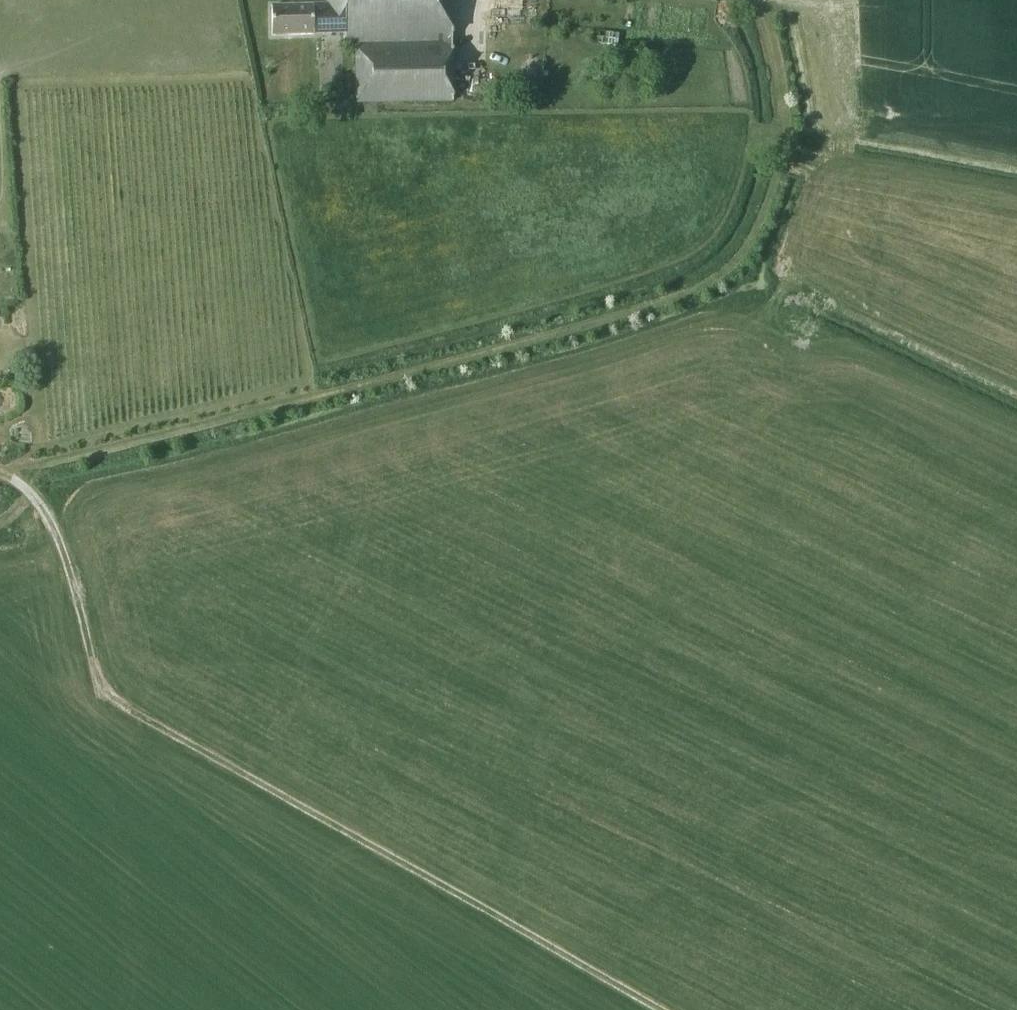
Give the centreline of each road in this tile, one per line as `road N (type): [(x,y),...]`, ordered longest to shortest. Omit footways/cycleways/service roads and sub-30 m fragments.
road 1 (track): [(27,494),(67,562),(108,701),(659,1009)]

